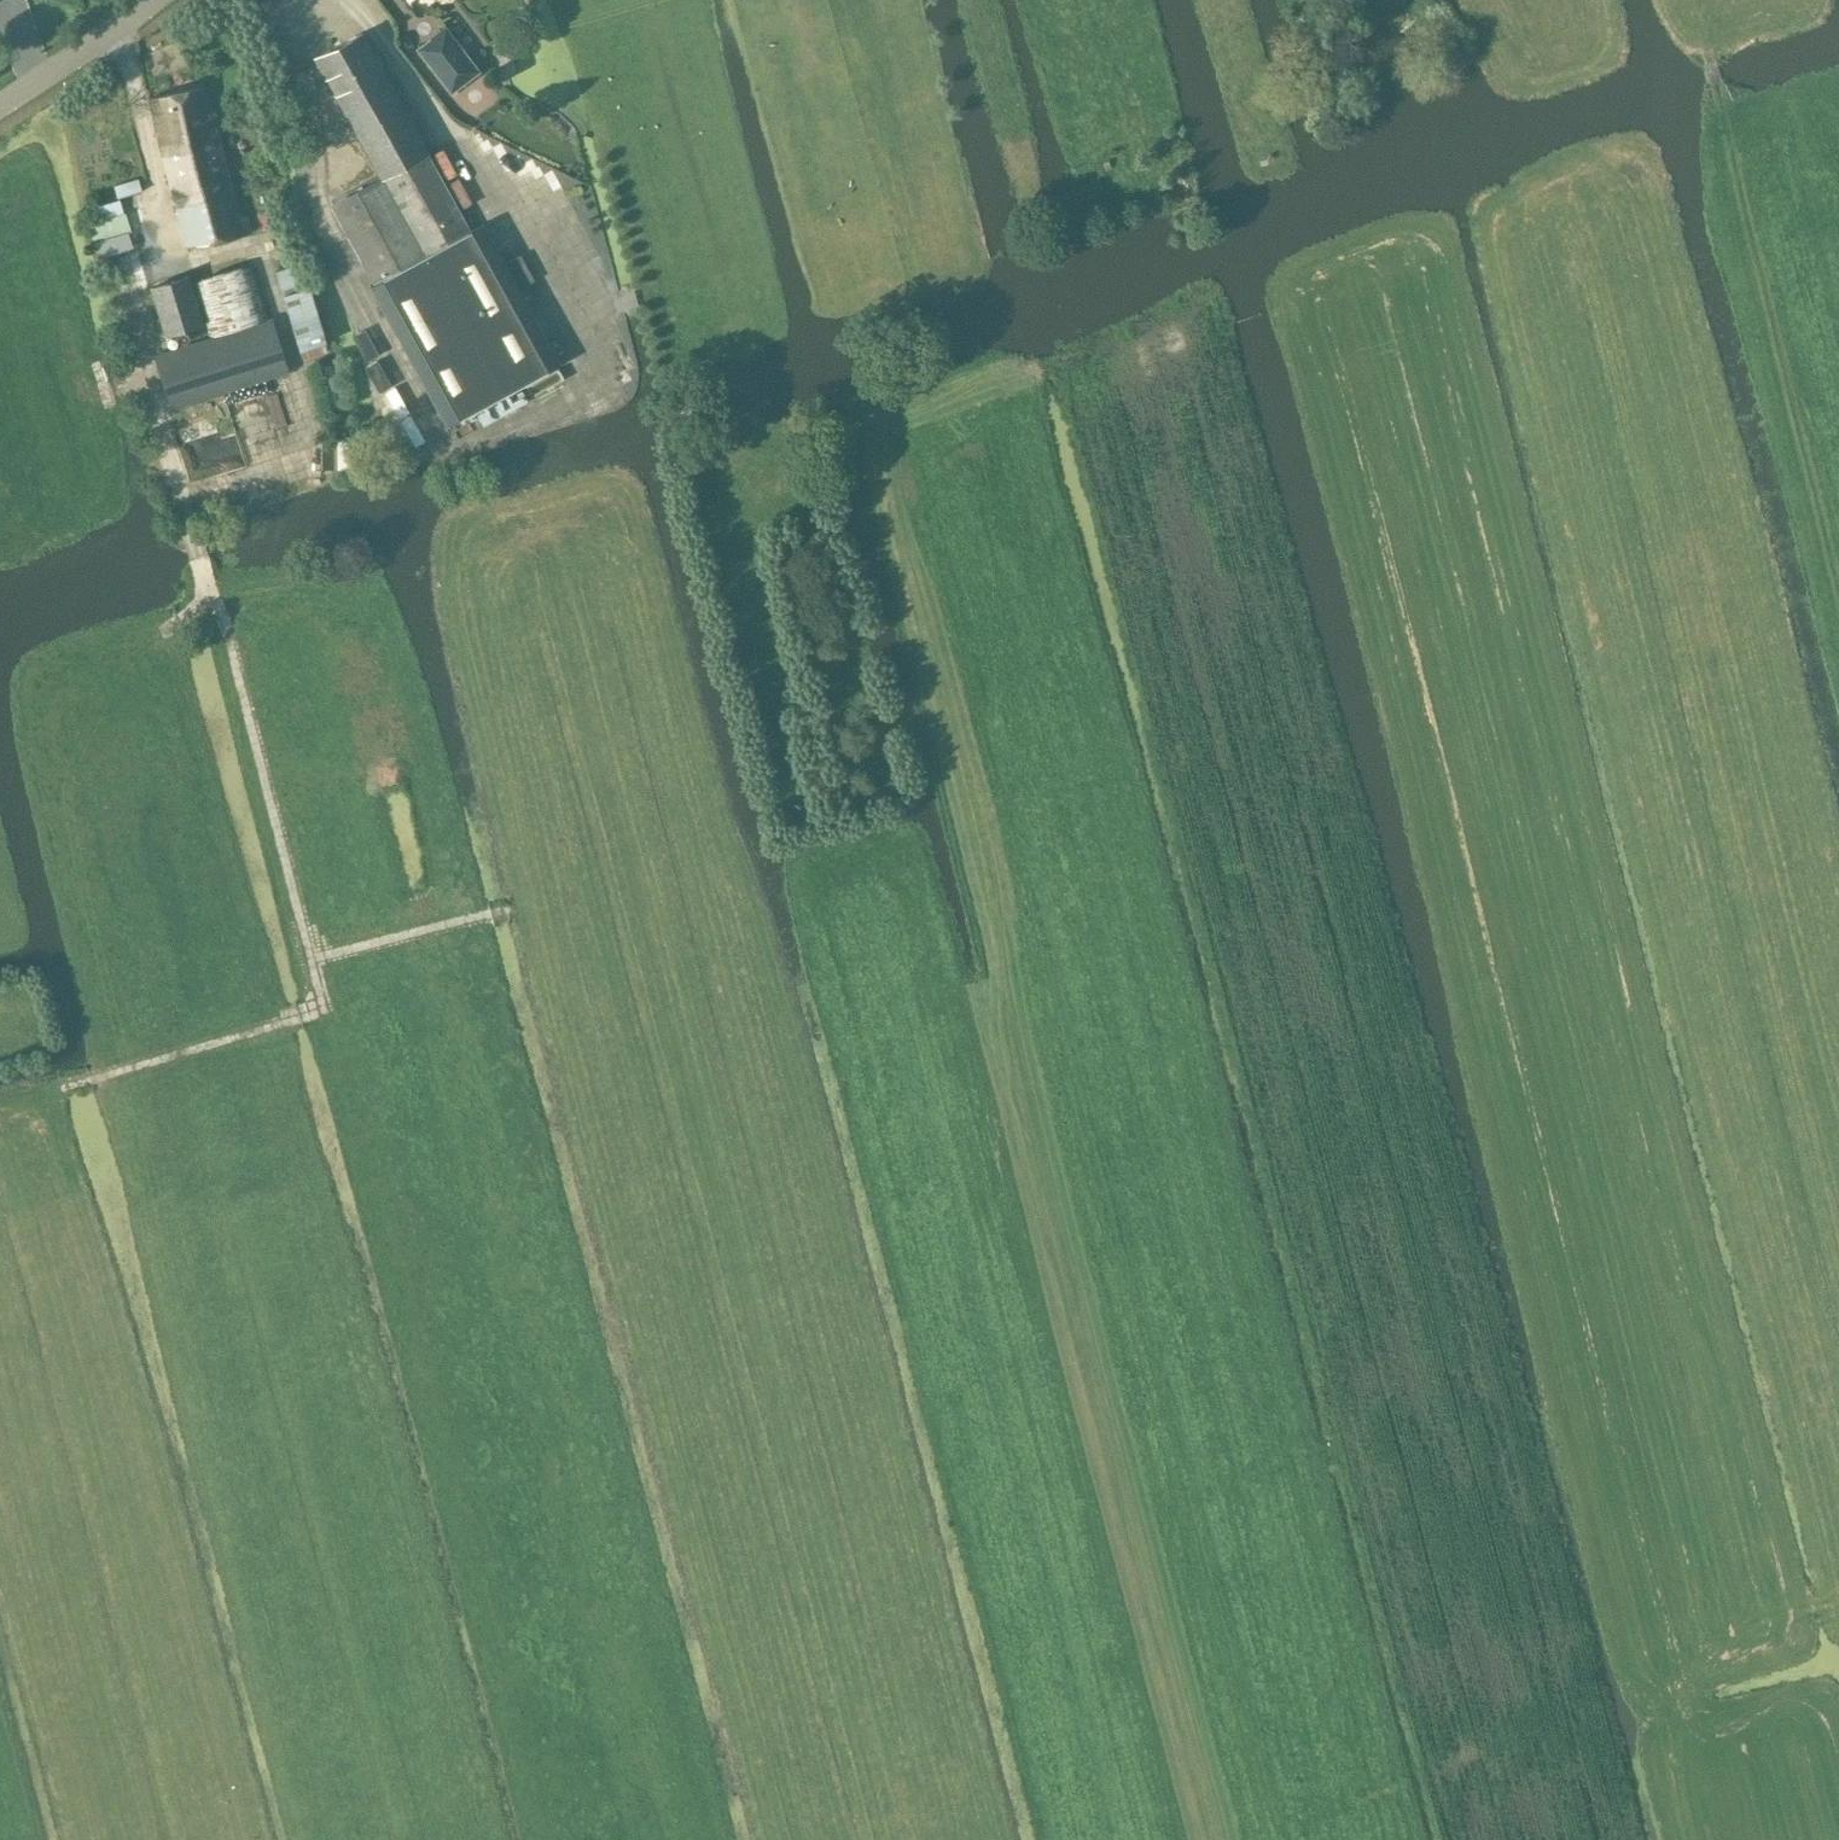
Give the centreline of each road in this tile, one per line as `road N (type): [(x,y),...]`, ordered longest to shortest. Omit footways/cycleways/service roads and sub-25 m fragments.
road 1 (tertiary): [(0,104),(154,0)]

